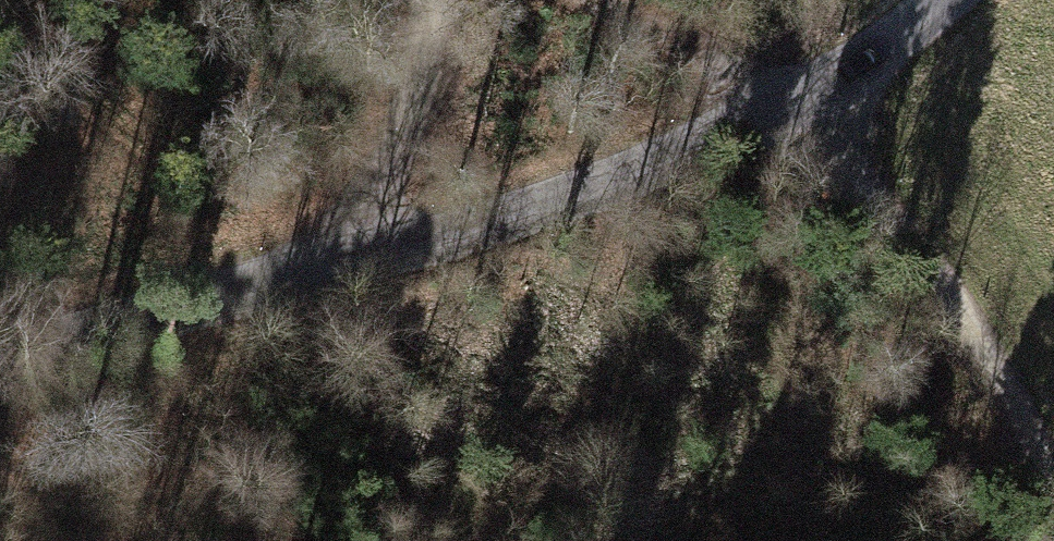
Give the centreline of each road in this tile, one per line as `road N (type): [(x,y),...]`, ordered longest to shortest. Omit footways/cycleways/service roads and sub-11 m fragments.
road 1 (unclassified): [(954,0),(826,109),(0,373)]
road 2 (track): [(598,0),(826,109),(984,323),(1053,478)]
road 3 (track): [(418,0),(419,96),(342,264)]

